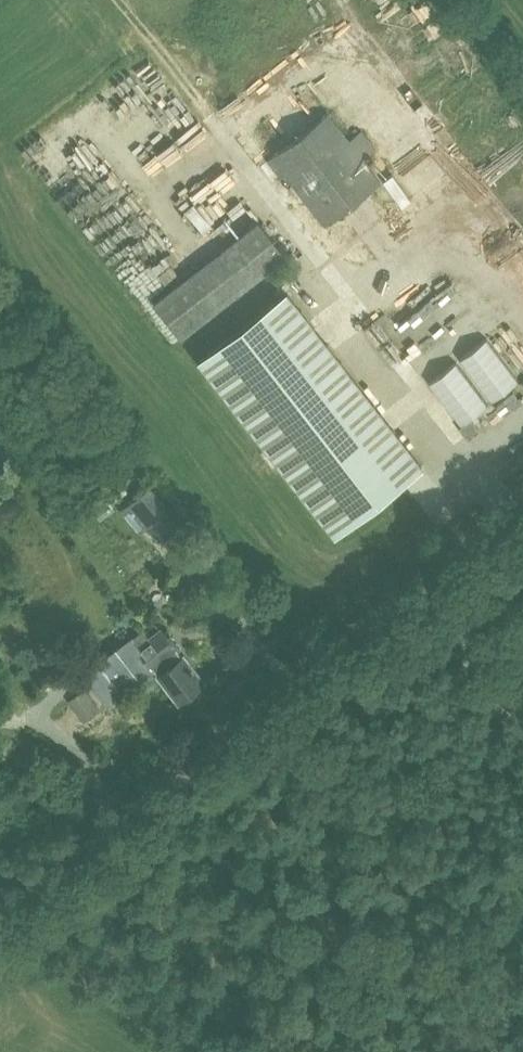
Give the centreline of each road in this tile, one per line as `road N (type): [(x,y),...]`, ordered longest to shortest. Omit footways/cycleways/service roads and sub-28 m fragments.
road 1 (unclassified): [(0,926),(522,504)]
road 2 (track): [(431,580),(458,647),(522,710)]

